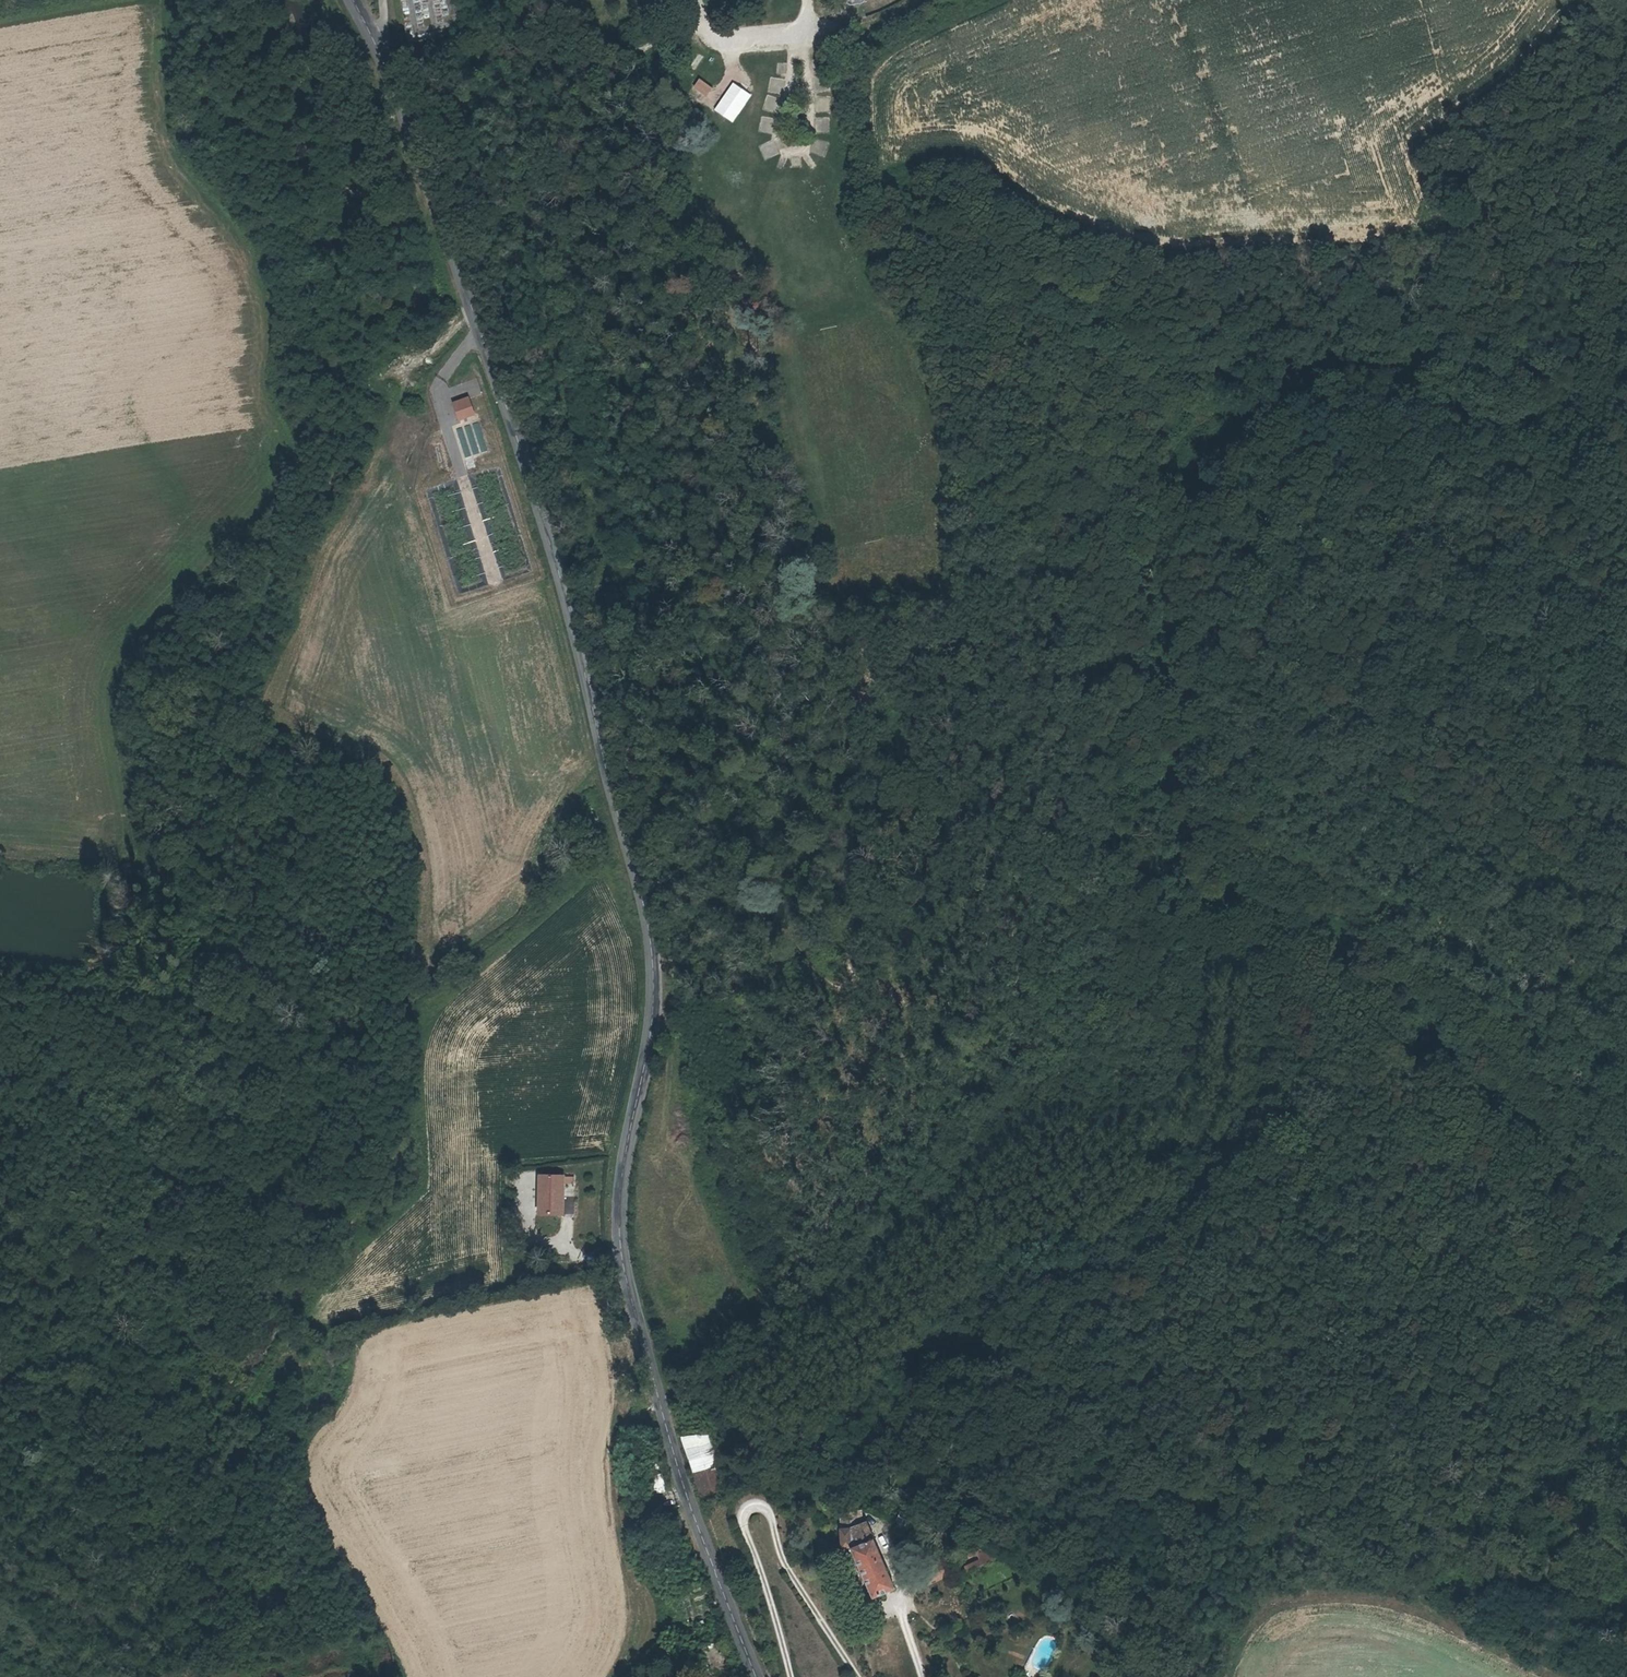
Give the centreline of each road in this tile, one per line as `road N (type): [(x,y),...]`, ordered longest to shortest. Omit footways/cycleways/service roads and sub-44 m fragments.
road 1 (tertiary): [(353,0),(405,107),(513,429),(651,926),(658,984),(622,1164),(623,1277),(682,1485),(757,1676)]

